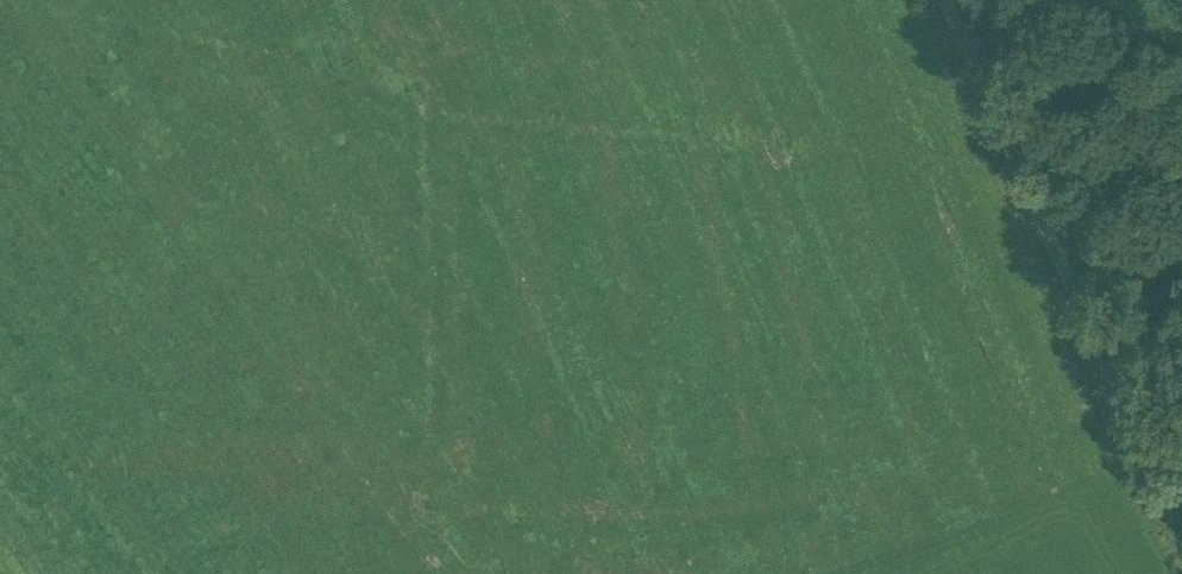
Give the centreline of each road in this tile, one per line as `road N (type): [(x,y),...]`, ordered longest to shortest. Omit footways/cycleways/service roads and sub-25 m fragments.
road 1 (unclassified): [(949,0),(1181,518)]

